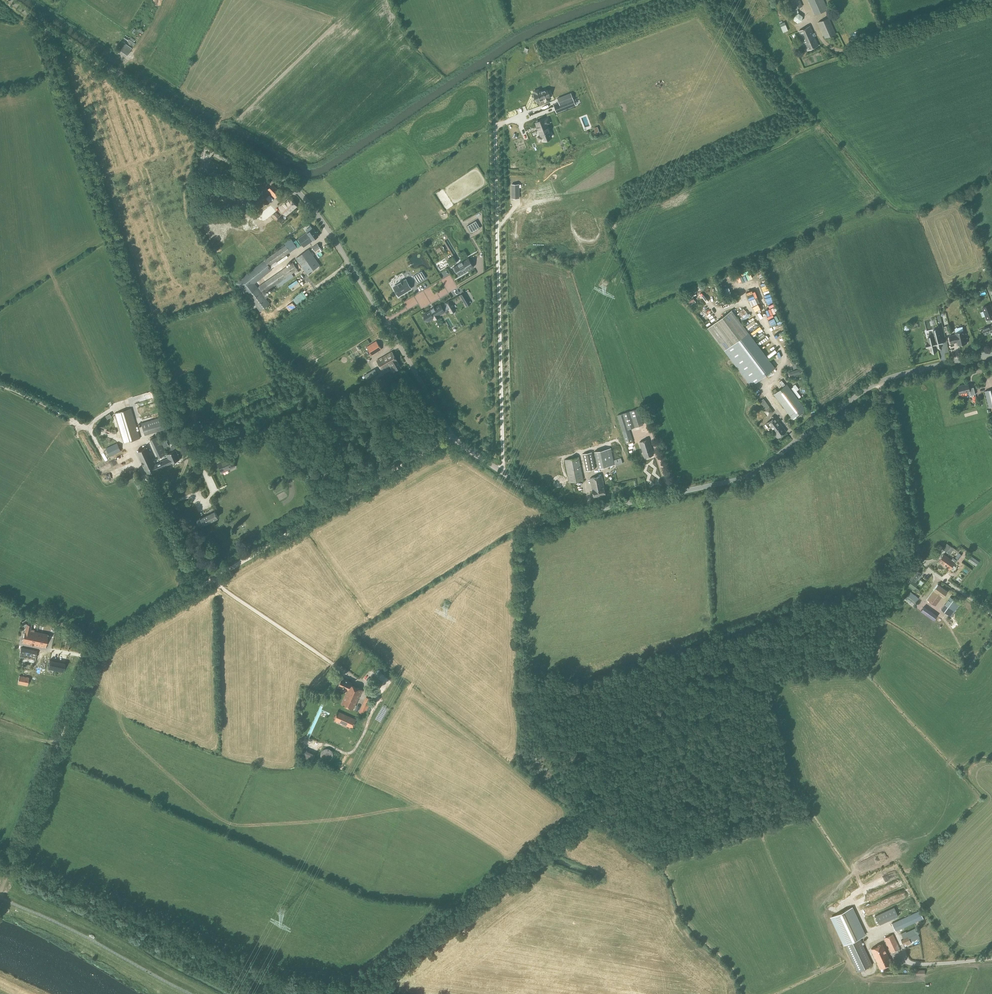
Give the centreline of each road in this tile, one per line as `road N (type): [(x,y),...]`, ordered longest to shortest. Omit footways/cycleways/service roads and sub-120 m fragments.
road 1 (unclassified): [(880,382),(744,478),(580,513),(558,508),(453,437),(300,193),(10,0)]
road 2 (track): [(15,854),(287,970),(393,990)]
road 3 (track): [(41,24),(167,384)]
road 4 (track): [(0,893),(92,652),(197,588)]
road 5 (track): [(212,580),(453,437)]
road 6 (unclassified): [(991,615),(919,557),(880,382)]
road 7 (track): [(334,665),(212,580)]
road 8 (track): [(429,396),(312,468)]

